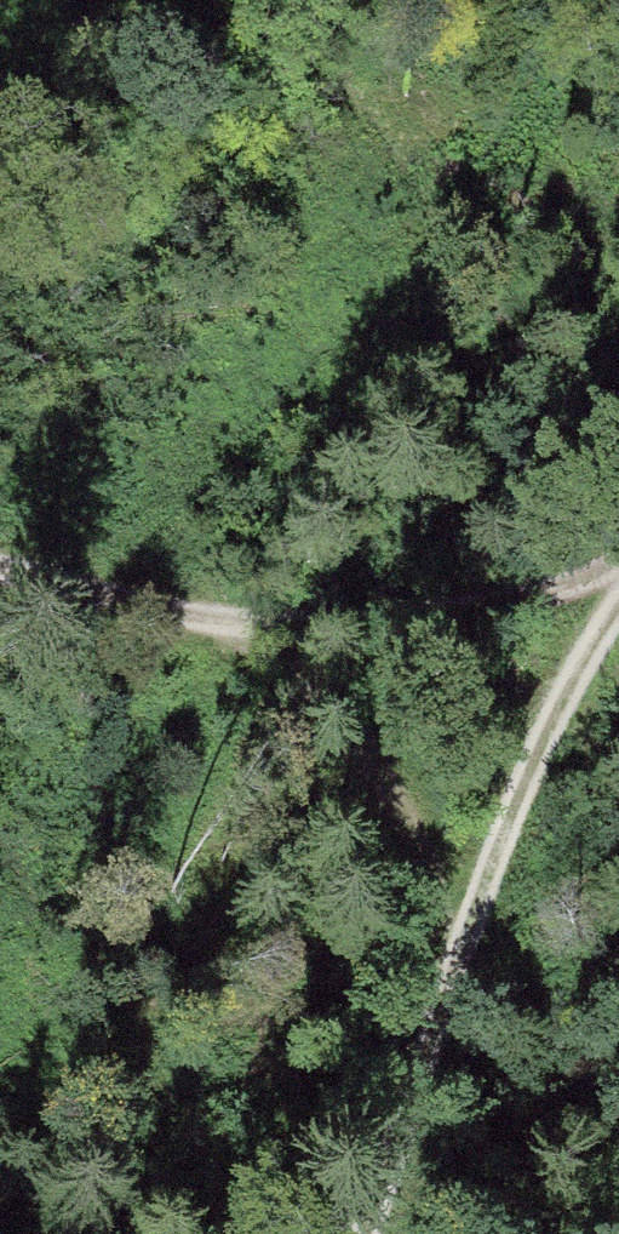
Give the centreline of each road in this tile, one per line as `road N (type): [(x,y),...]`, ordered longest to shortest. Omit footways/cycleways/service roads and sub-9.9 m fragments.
road 1 (track): [(364,1233),(583,587),(618,556)]
road 2 (track): [(0,563),(315,641),(583,587)]
road 3 (track): [(315,641),(410,807),(456,968)]

